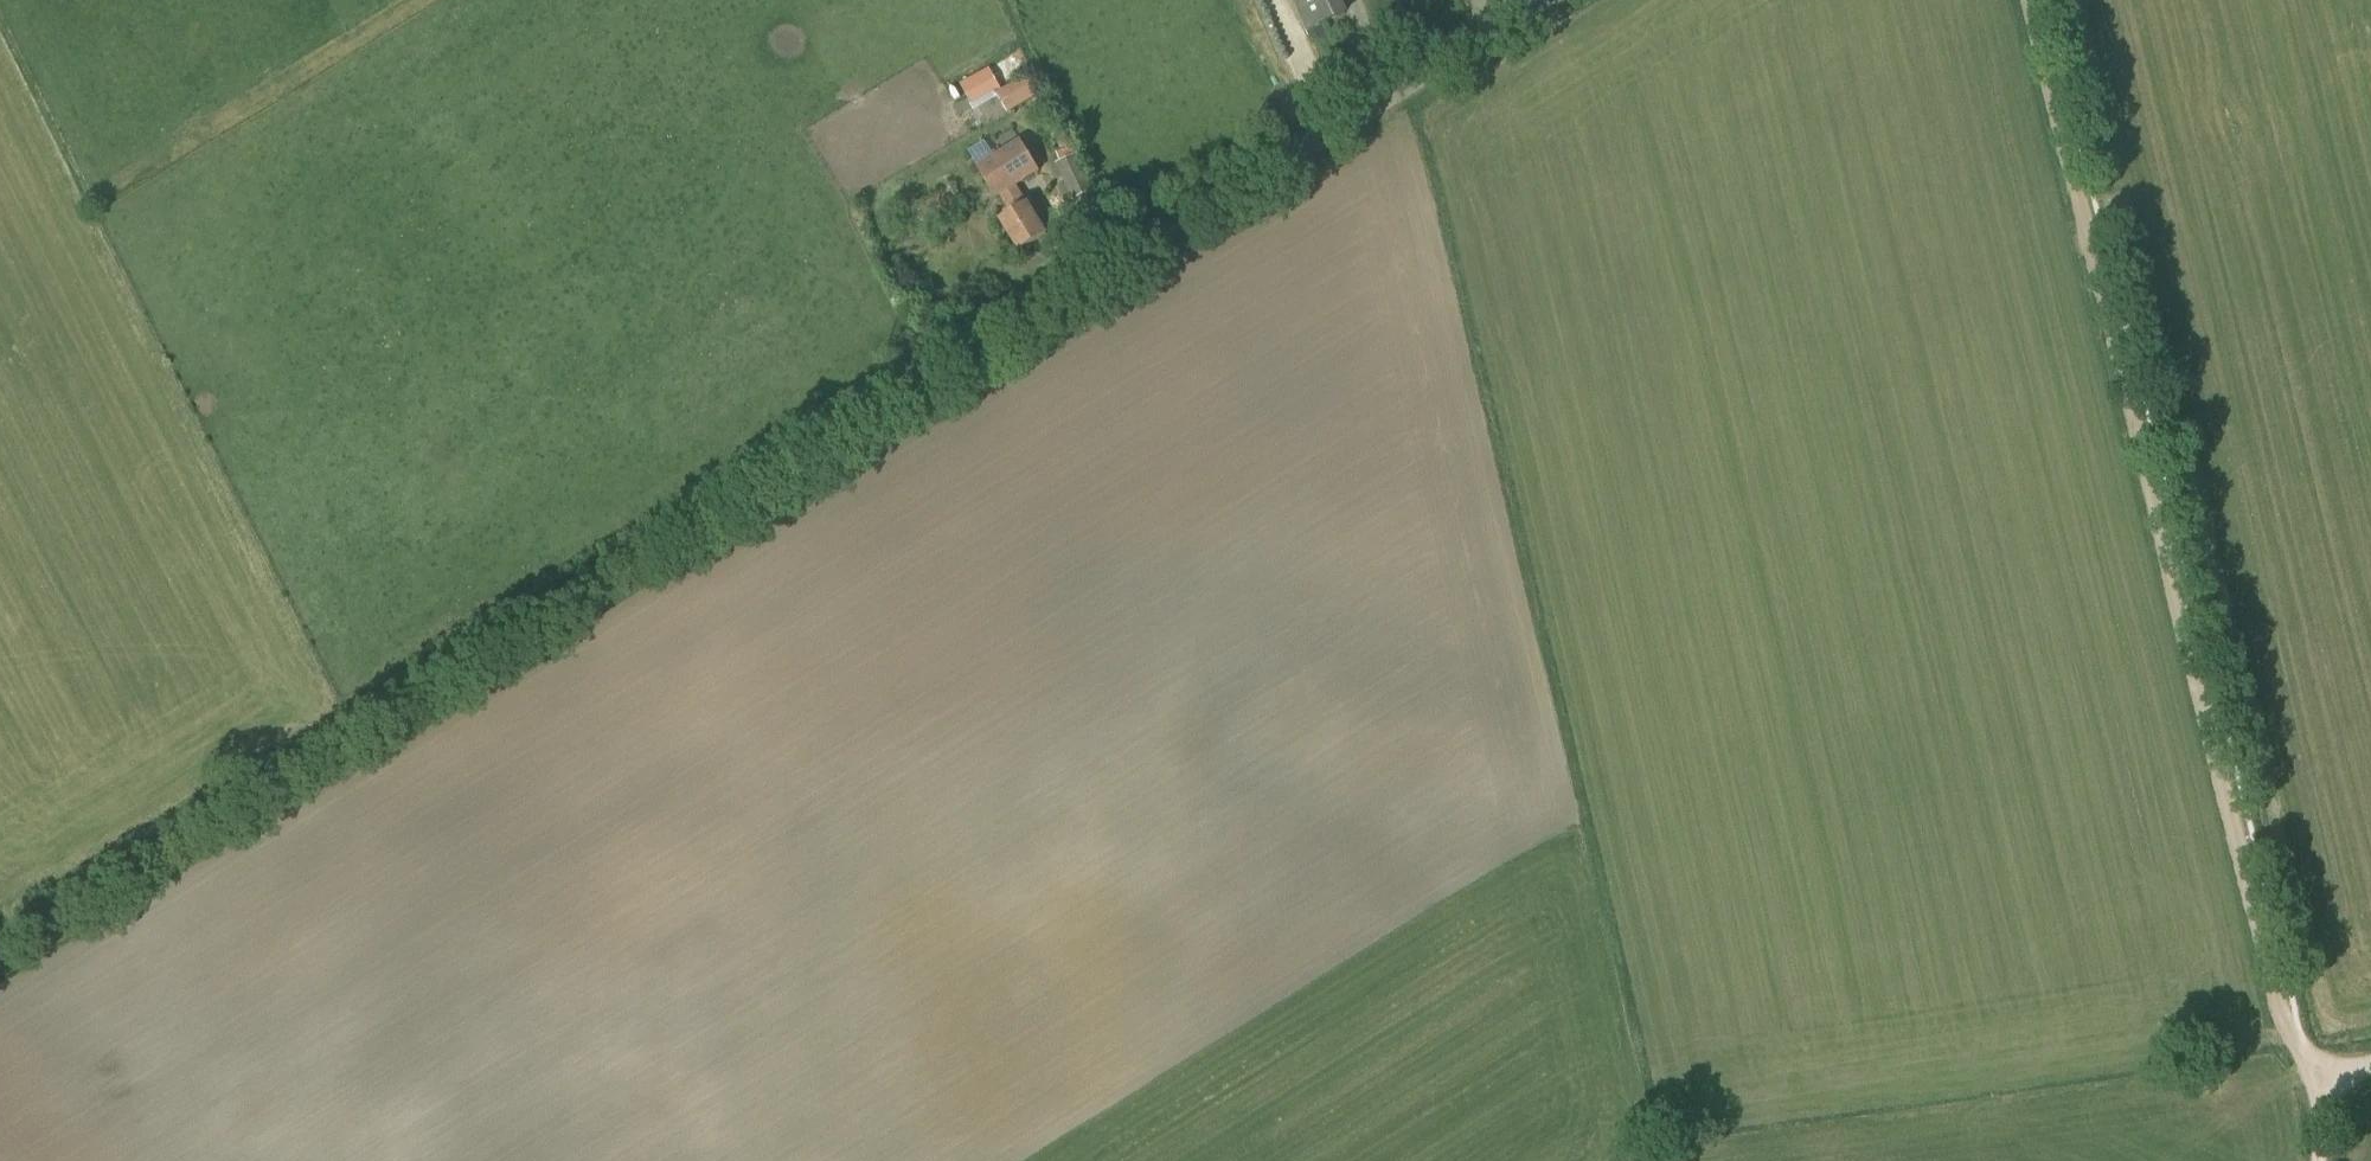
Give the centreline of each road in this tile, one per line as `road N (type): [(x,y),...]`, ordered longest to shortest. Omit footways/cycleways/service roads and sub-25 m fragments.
road 1 (unclassified): [(0,951),(1544,0)]
road 2 (track): [(2030,0),(2300,1068)]

